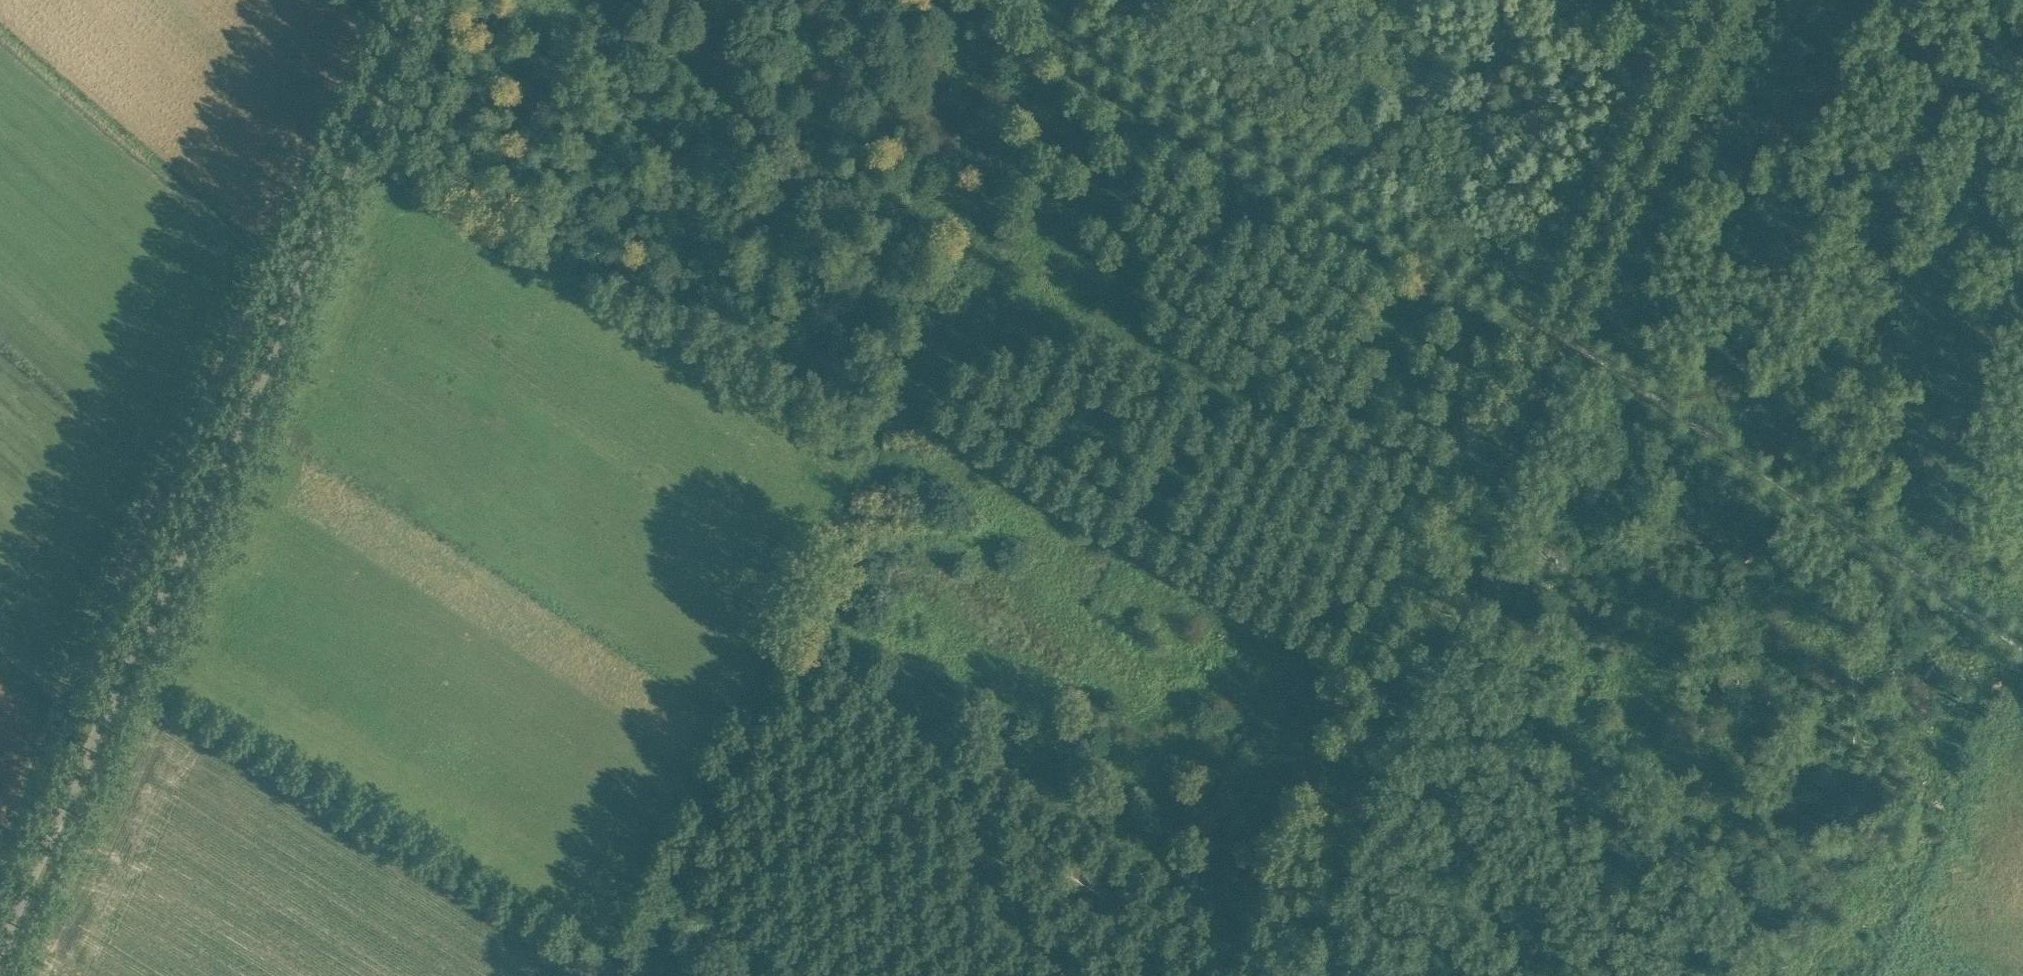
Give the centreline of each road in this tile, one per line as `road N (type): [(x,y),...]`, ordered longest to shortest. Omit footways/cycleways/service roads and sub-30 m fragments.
road 1 (track): [(1268,975),(1716,0)]
road 2 (unclassified): [(0,938),(428,0)]

